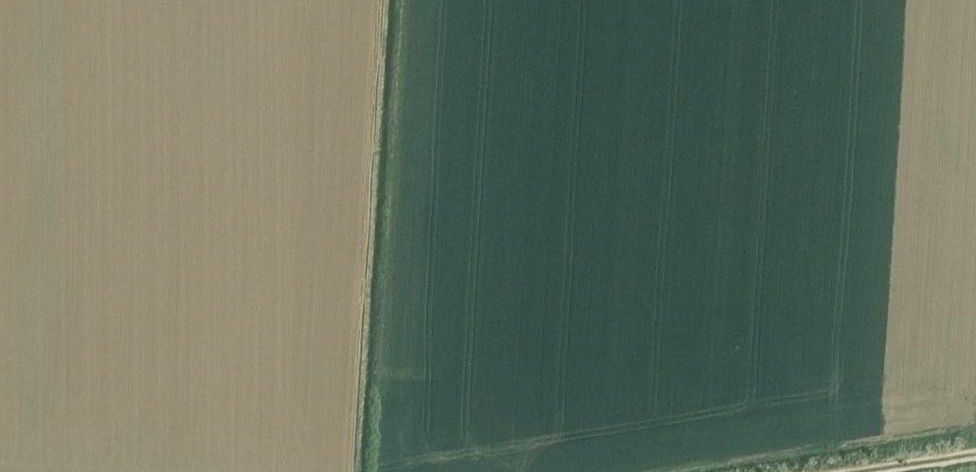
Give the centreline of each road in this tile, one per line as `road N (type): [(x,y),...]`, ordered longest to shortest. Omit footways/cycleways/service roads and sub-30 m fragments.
road 1 (track): [(828,471),(975,450)]

